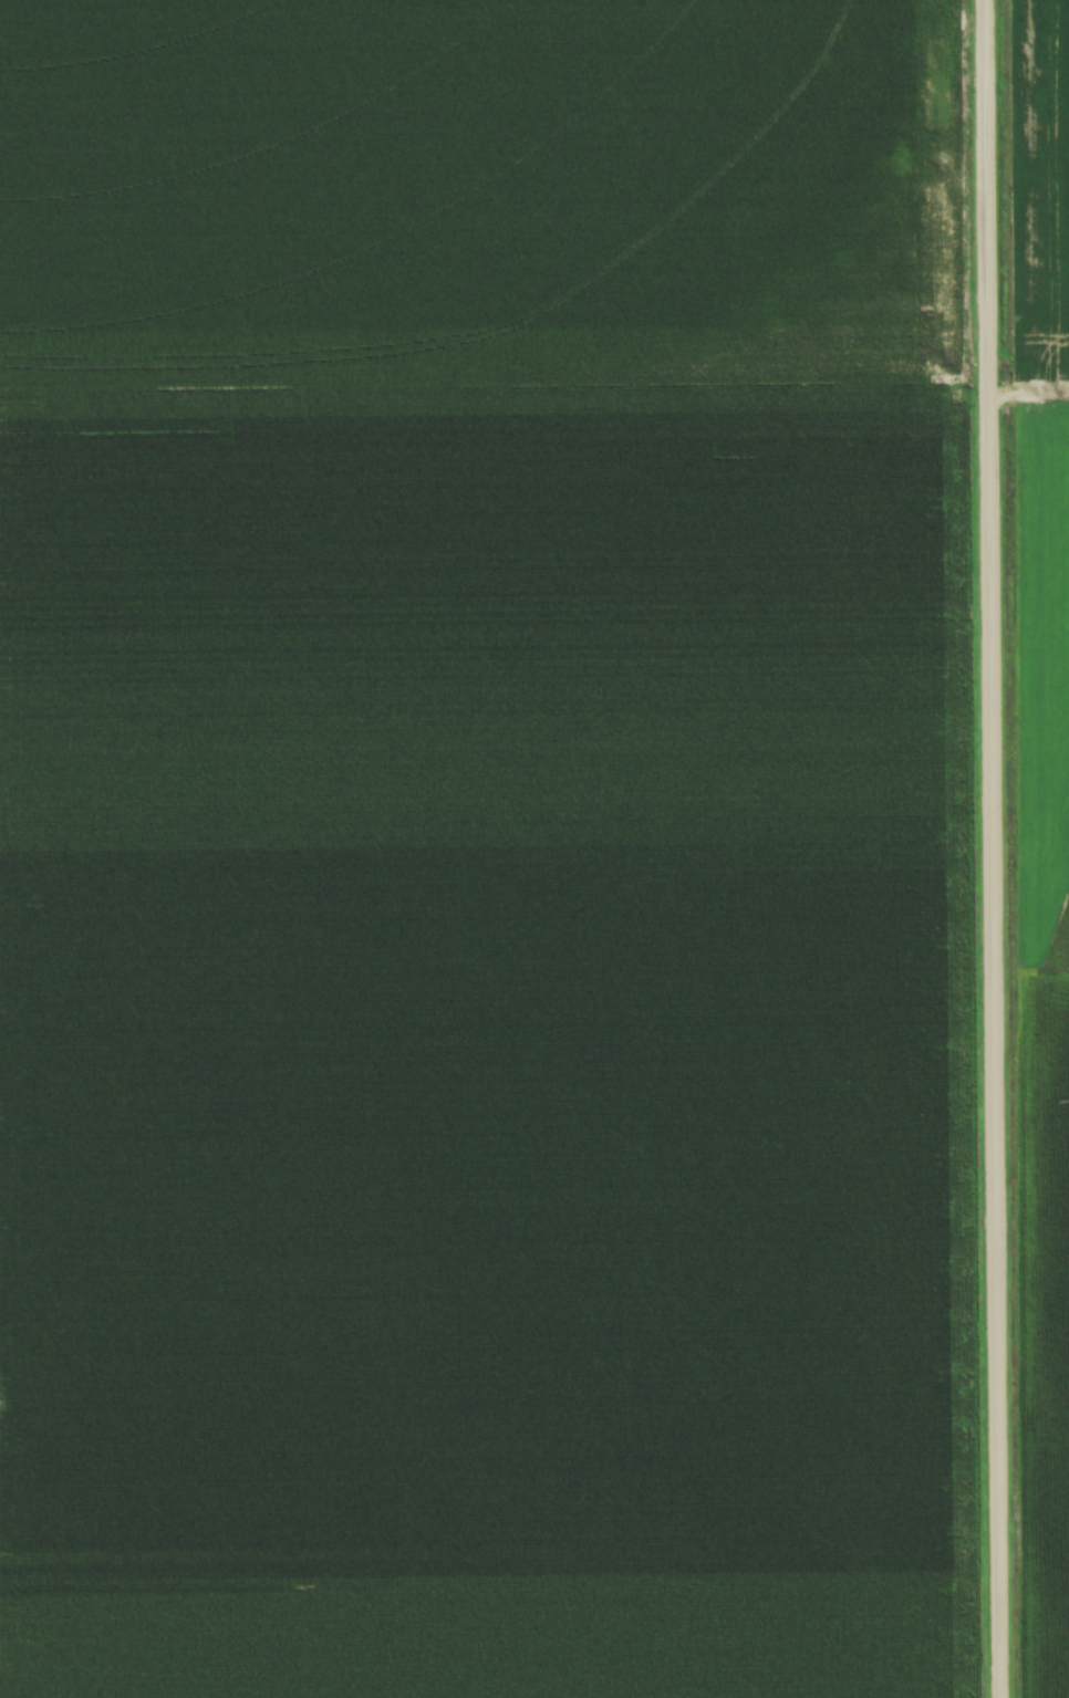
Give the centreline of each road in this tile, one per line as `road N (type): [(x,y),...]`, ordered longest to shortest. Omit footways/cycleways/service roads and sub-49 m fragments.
road 1 (residential): [(986,0),(999,1697)]

